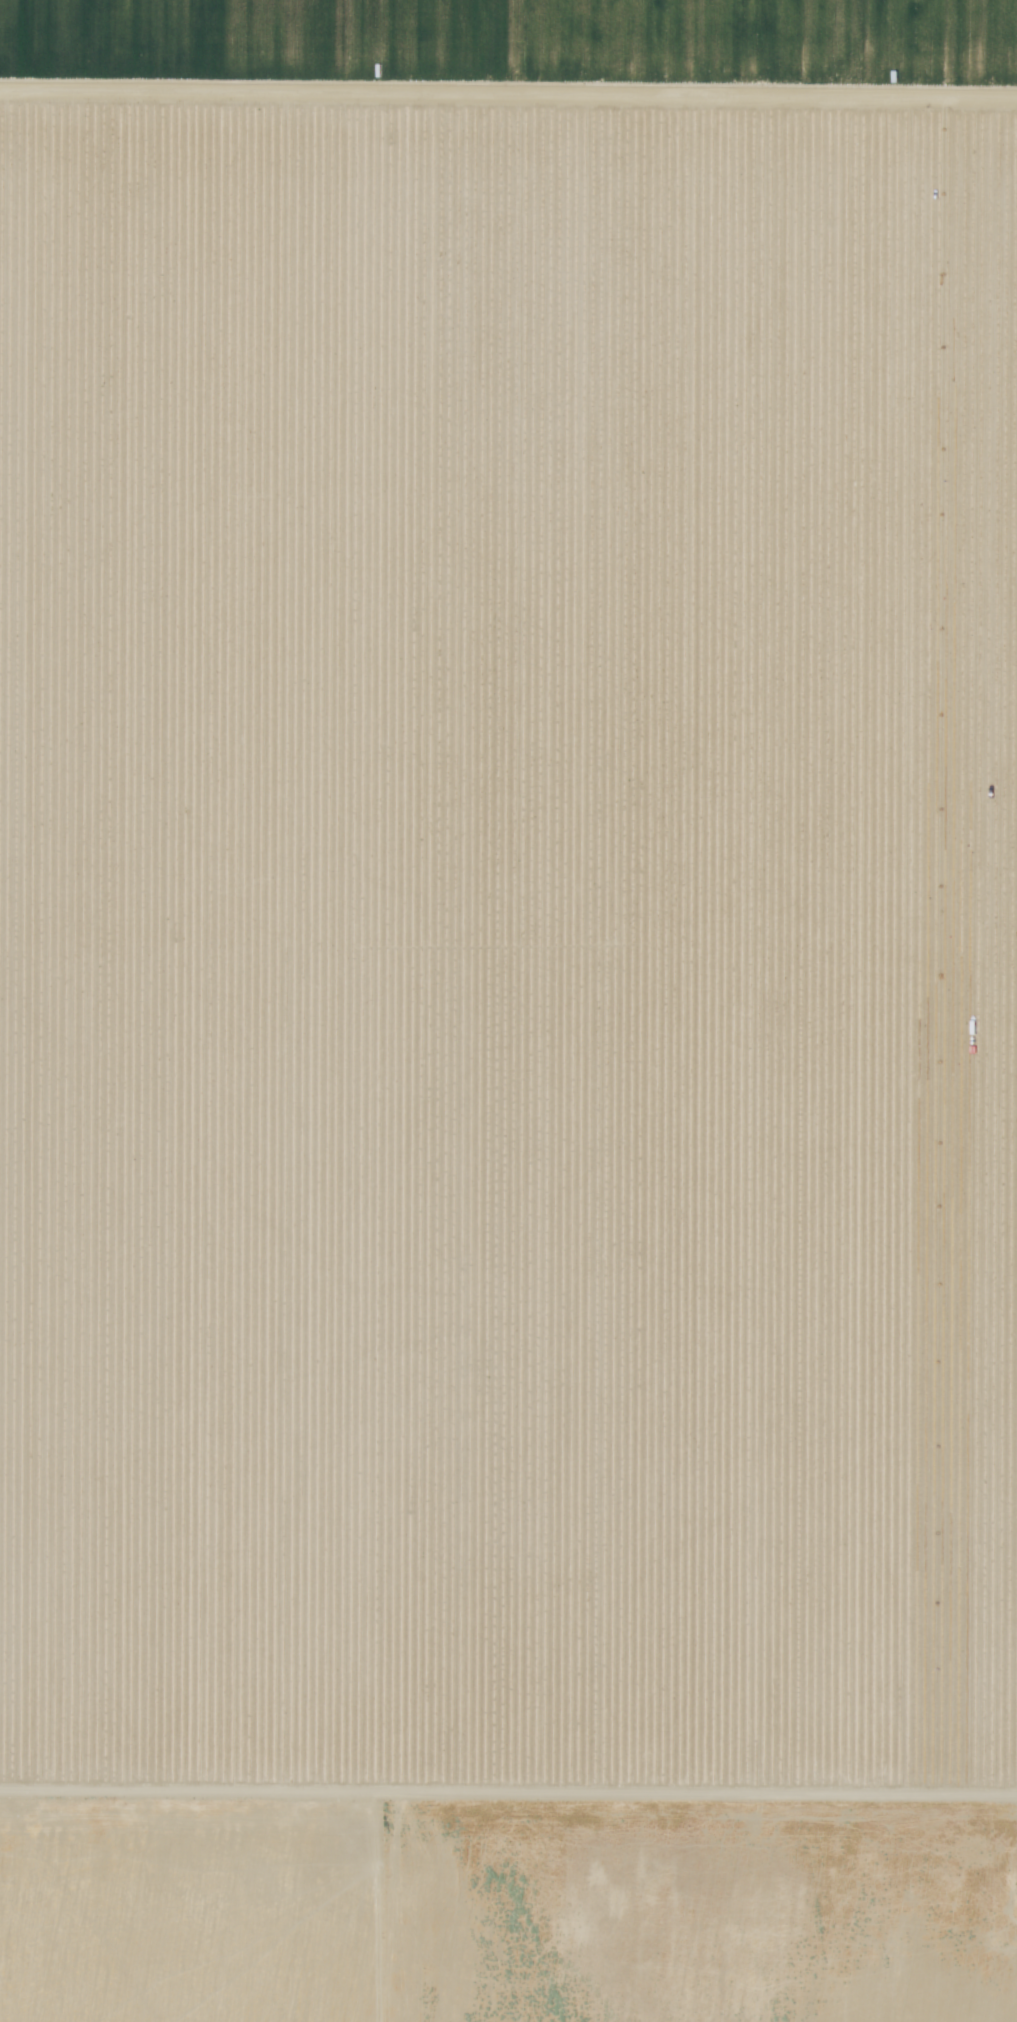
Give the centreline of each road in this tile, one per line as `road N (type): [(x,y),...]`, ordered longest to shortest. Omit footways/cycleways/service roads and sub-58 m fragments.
road 1 (residential): [(0,1779),(1016,1796)]
road 2 (residential): [(1016,95),(0,95)]

